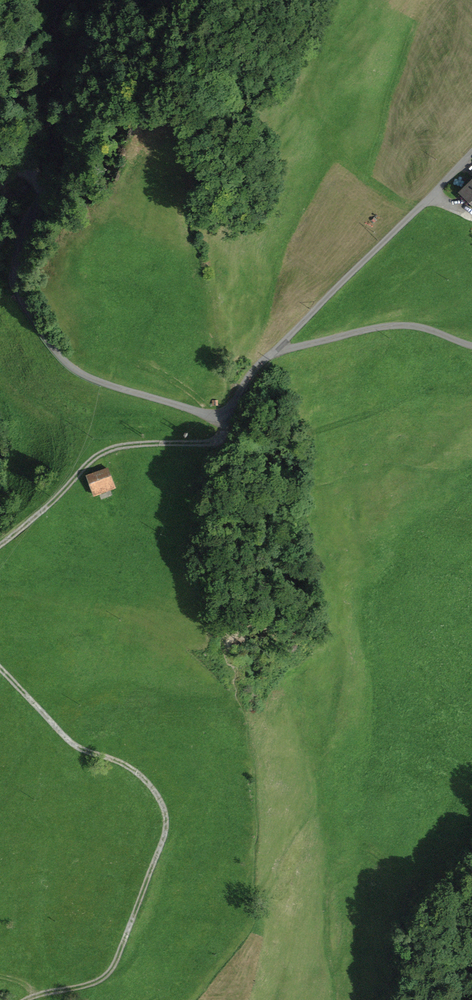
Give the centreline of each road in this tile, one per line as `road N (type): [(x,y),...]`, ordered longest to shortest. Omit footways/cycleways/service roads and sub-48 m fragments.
road 1 (unclassified): [(471,152),(251,372),(229,409),(215,414),(114,386),(62,358),(21,302),(14,279),(40,180),(27,170),(0,178)]
road 2 (track): [(26,999),(108,973),(167,821),(145,778),(73,743),(0,667)]
road 3 (track): [(0,545),(101,453),(221,438)]
road 4 (track): [(273,352),(398,325),(471,345)]

